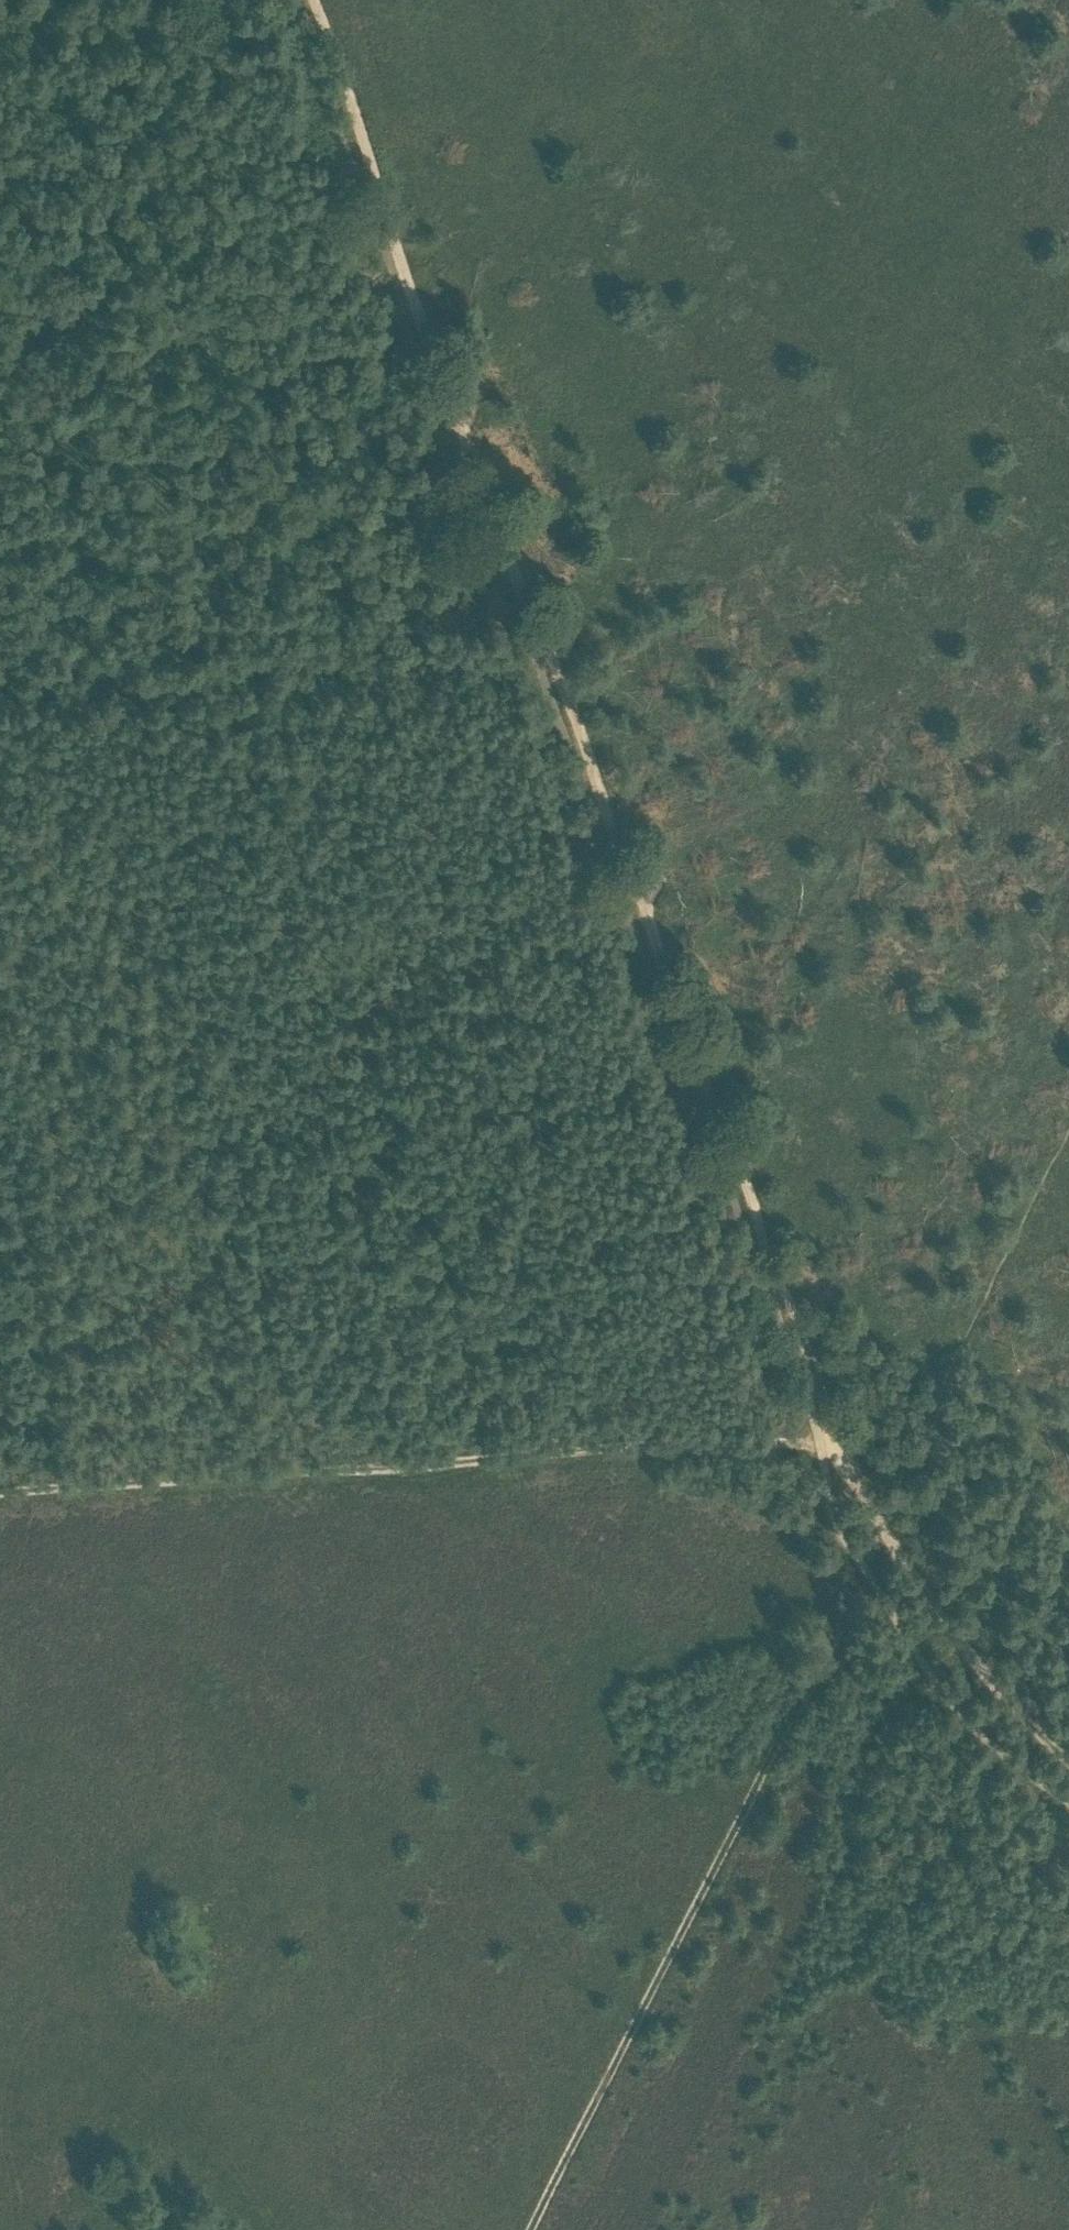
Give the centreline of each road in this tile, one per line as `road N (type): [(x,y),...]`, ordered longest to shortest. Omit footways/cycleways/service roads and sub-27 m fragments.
road 1 (track): [(839,1443),(540,599),(311,0)]
road 2 (track): [(839,1443),(694,1442),(0,1495)]
road 3 (track): [(1068,1768),(995,1697),(954,1642),(882,1515)]

